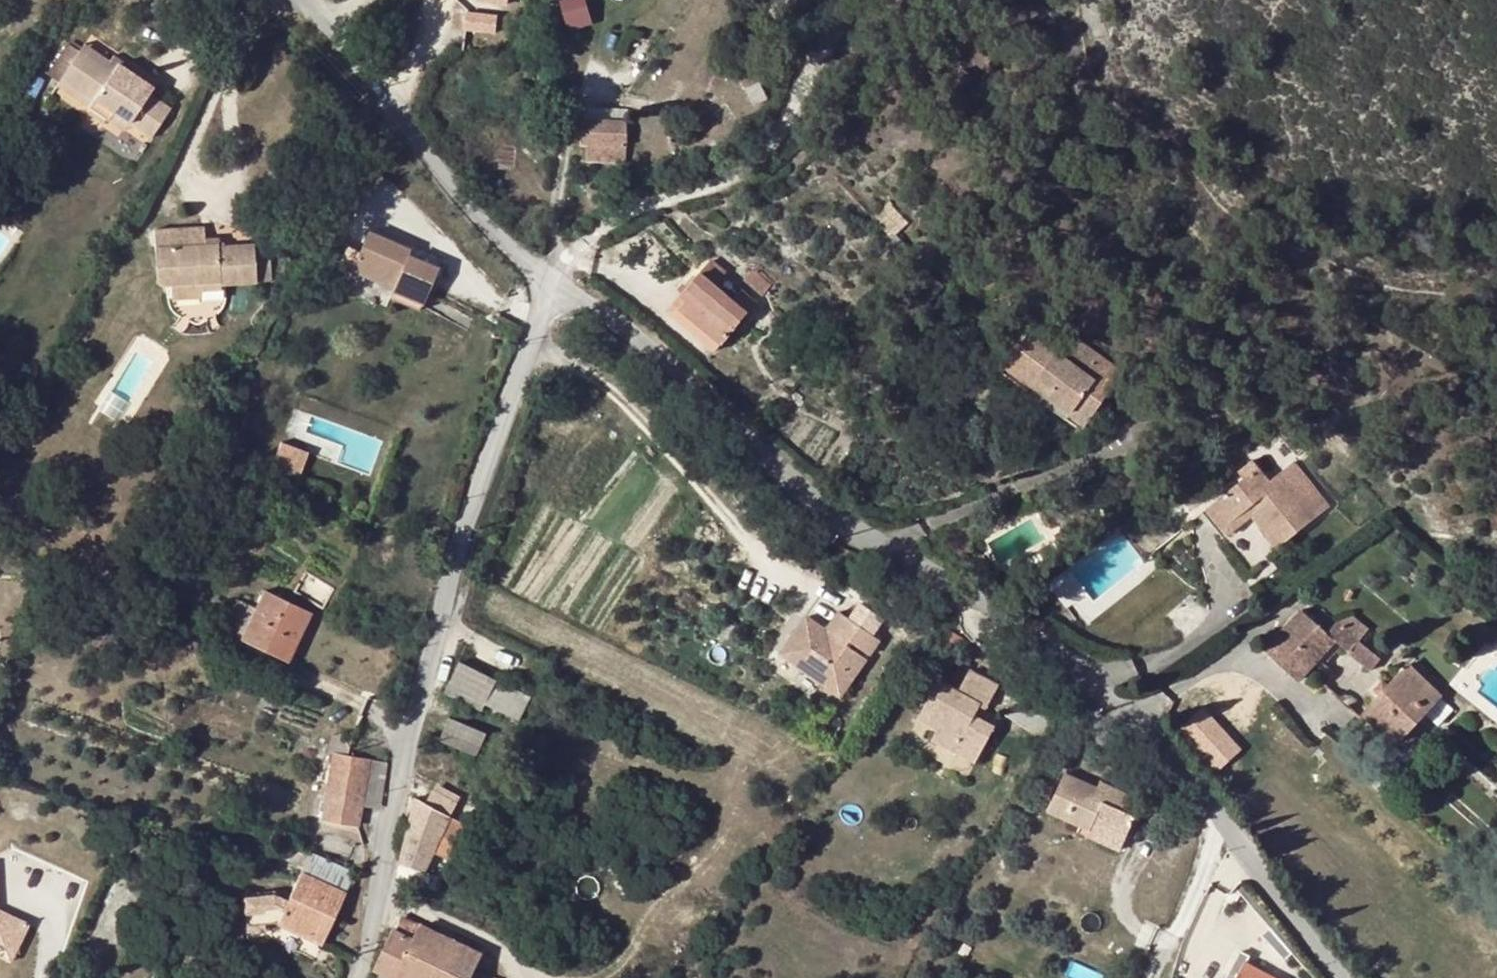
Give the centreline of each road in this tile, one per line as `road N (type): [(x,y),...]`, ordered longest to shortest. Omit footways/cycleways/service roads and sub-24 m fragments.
road 1 (unclassified): [(553,281),(843,528),(1102,710),(1339,977)]
road 2 (unclassified): [(363,977),(377,949),(438,616),(553,281)]
road 3 (unclassified): [(553,281),(606,225),(729,182),(777,136),(836,31),(879,0)]
road 4 (unclassified): [(298,0),(411,138),(553,281)]

